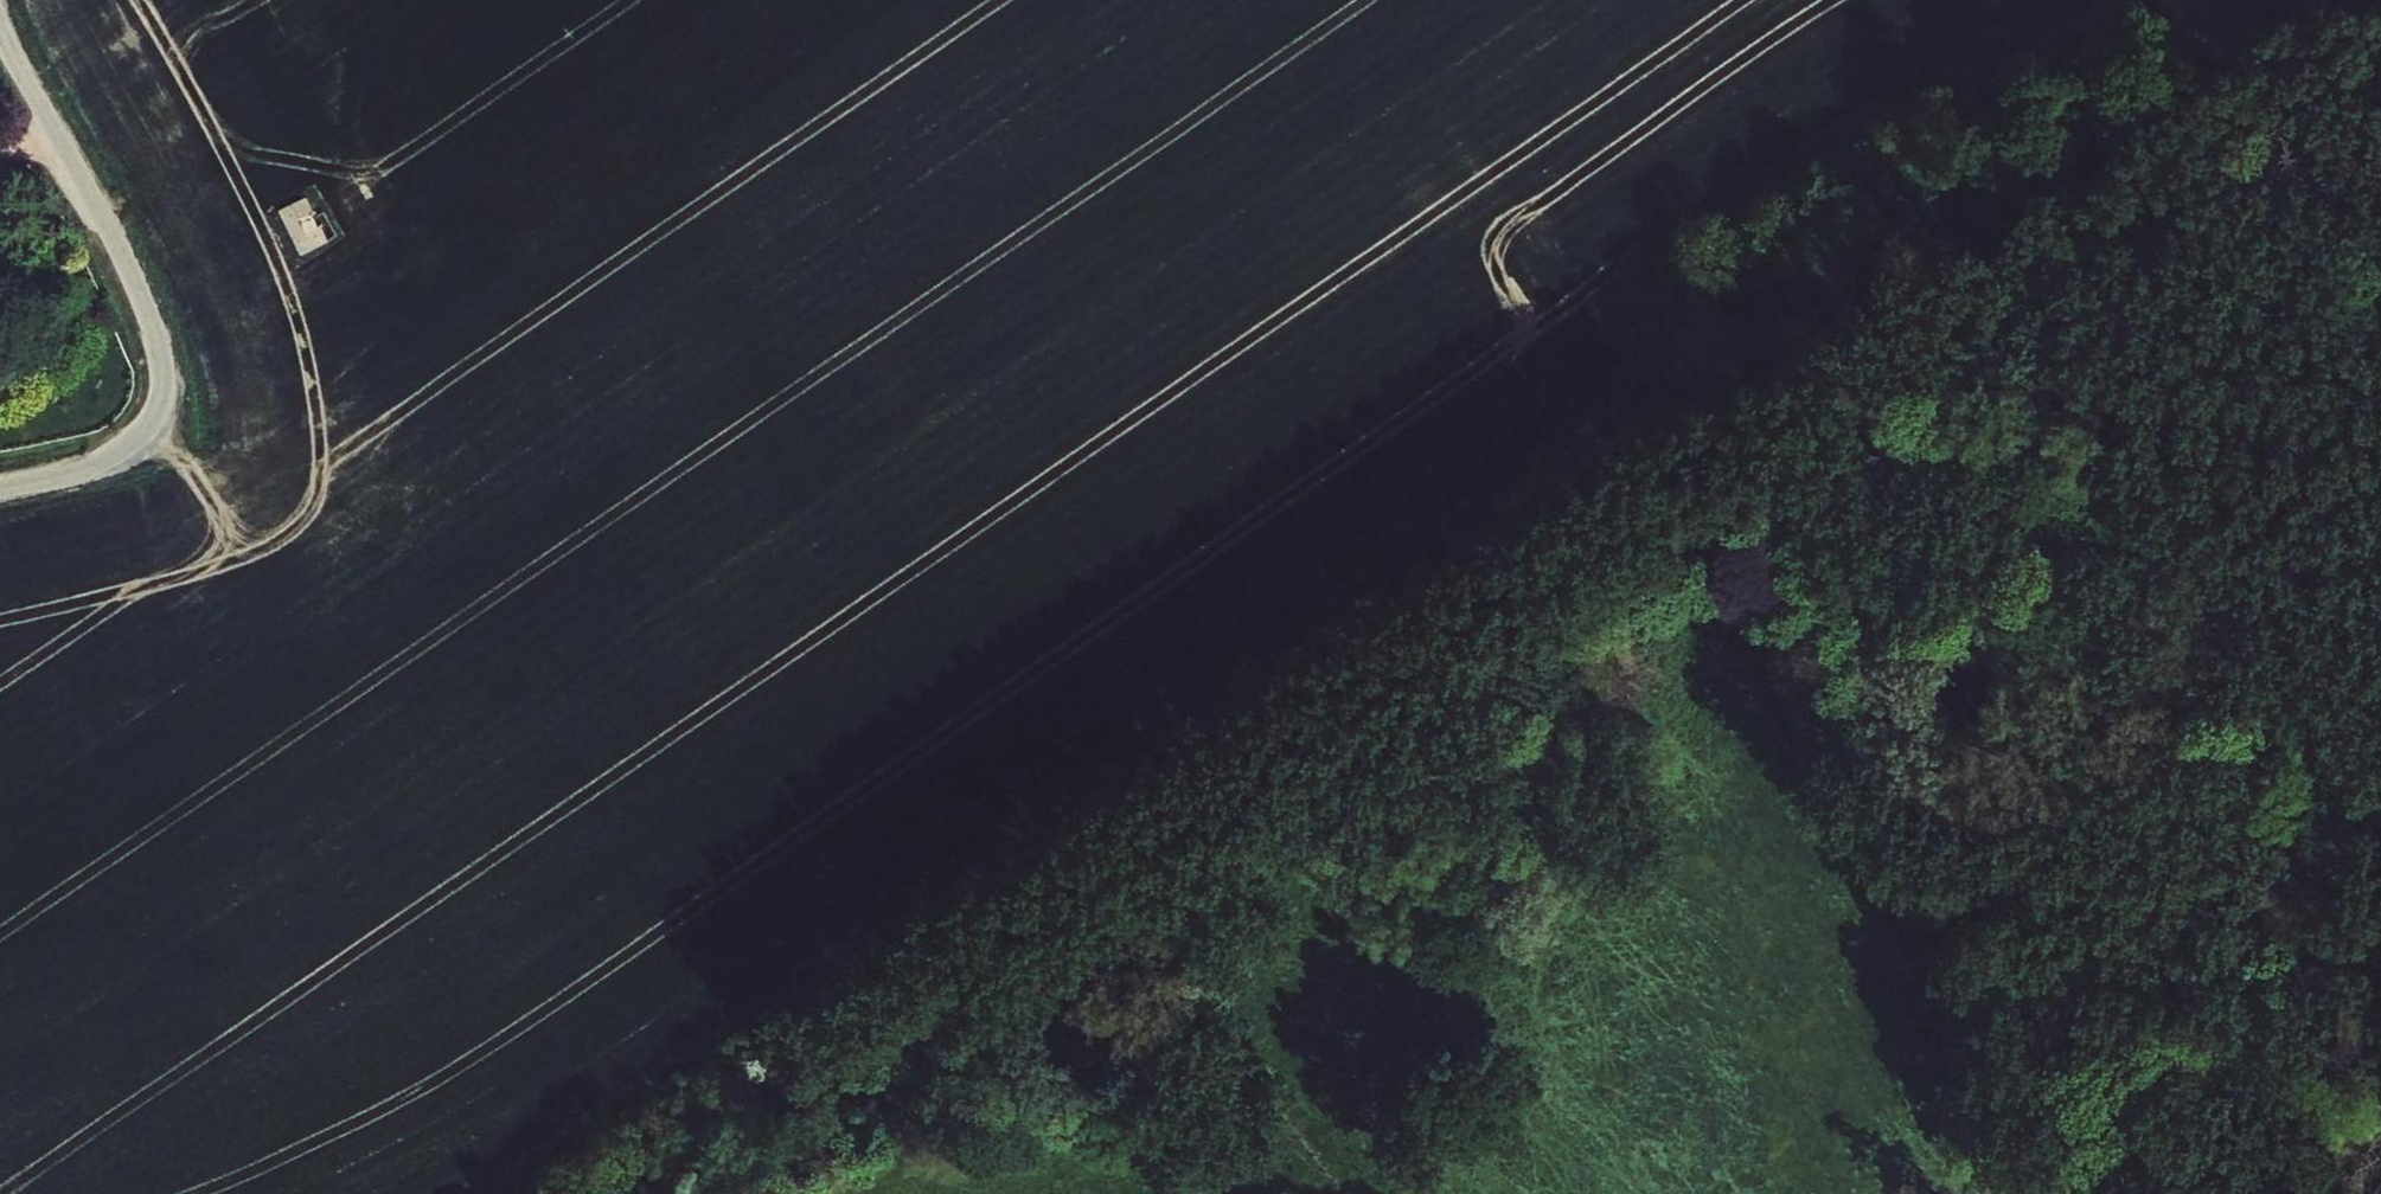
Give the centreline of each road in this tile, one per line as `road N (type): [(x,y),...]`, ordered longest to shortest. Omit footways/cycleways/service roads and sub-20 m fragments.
road 1 (track): [(611,1193),(672,1145),(935,1001),(1059,885),(1297,715)]
road 2 (unclassified): [(0,487),(81,468),(119,449),(149,421),(165,373),(156,330),(123,257),(0,30)]

